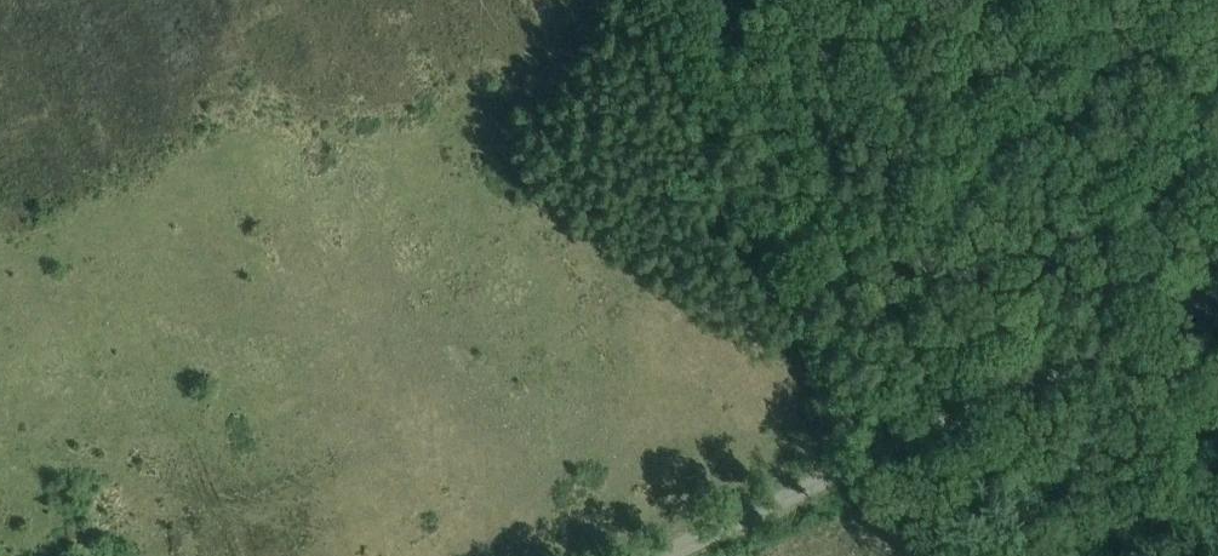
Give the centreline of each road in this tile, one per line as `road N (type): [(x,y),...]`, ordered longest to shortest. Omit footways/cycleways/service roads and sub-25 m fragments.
road 1 (unclassified): [(657,555),(1217,293)]
road 2 (track): [(1000,397),(794,0)]

